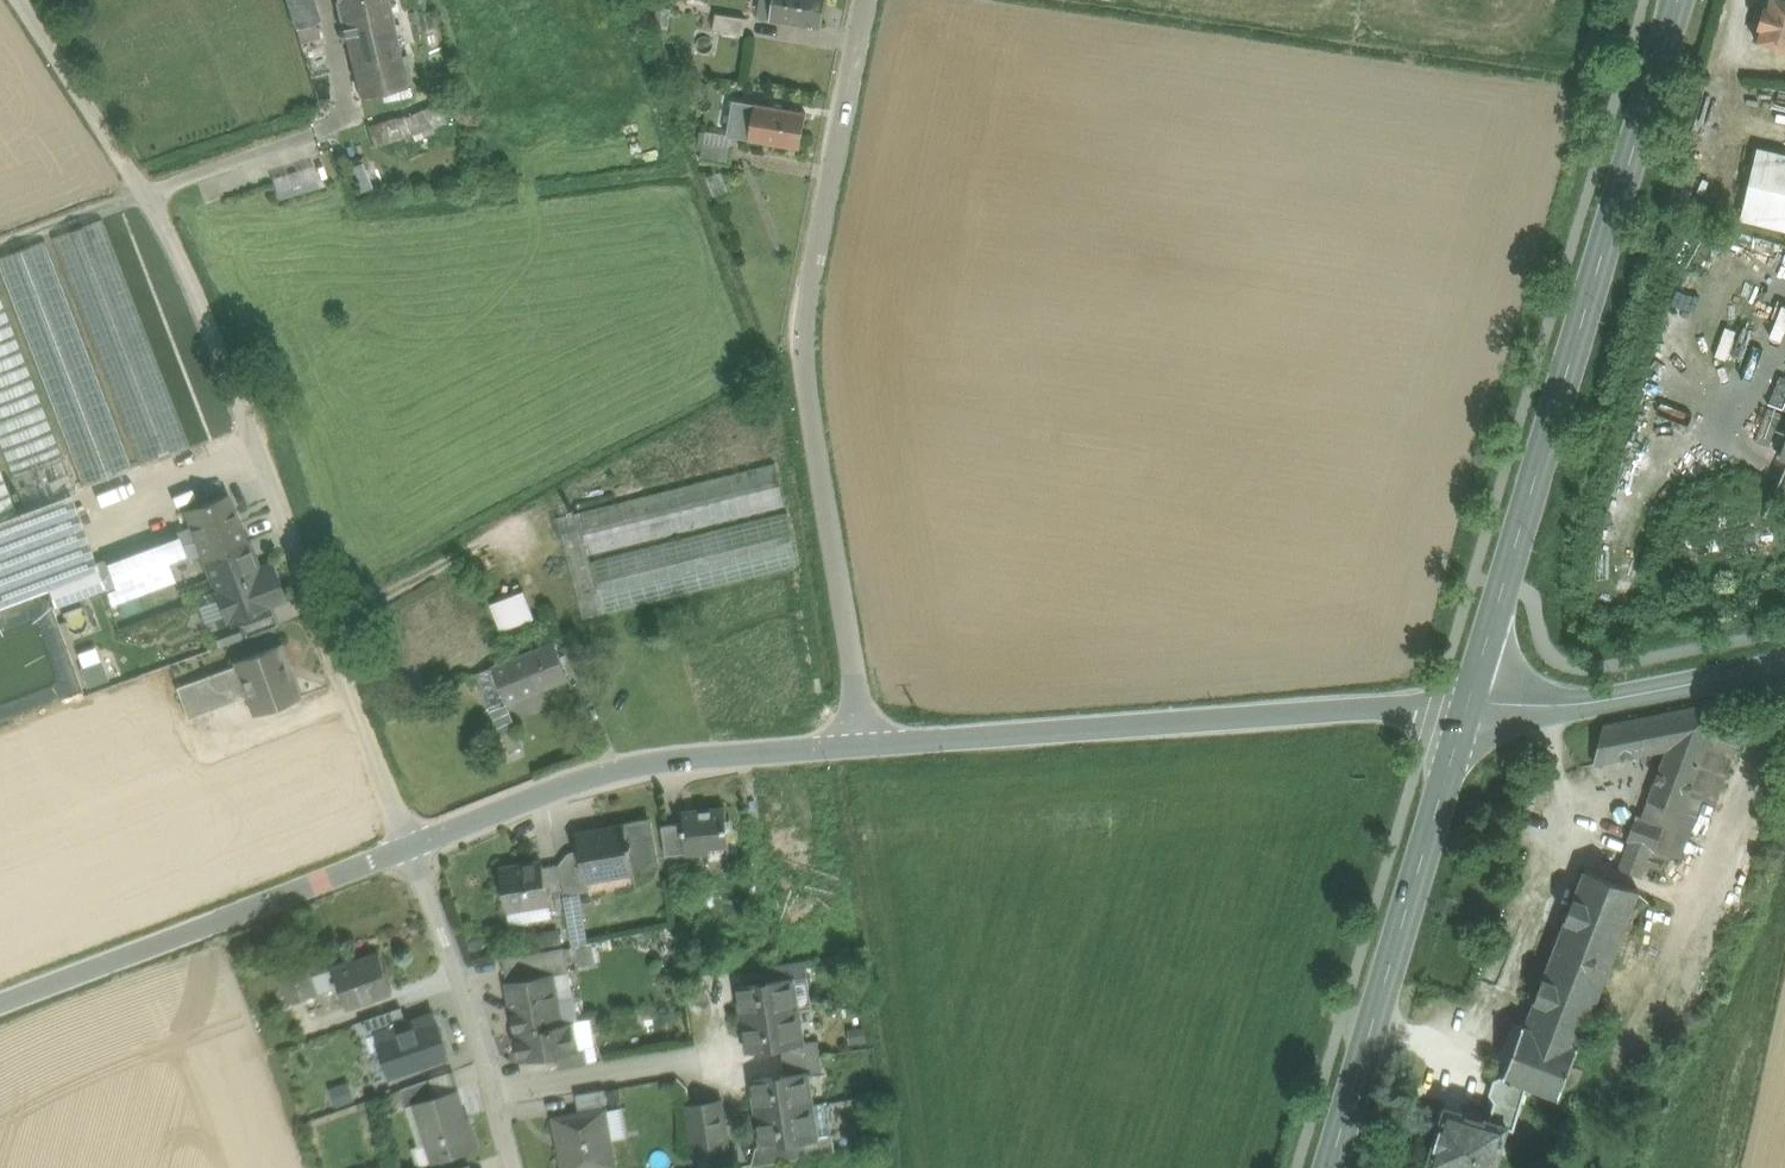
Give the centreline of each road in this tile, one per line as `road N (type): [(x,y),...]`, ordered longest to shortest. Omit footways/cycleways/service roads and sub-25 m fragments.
road 1 (residential): [(416,851),(188,268),(19,0)]
road 2 (residential): [(875,0),(801,362),(864,746)]
road 3 (primary): [(1468,710),(1678,0)]
road 4 (tertiary): [(1468,710),(1352,710),(864,746)]
road 5 (primary): [(1330,1167),(1468,710)]
road 6 (tertiary): [(864,746),(596,781),(416,851)]
road 7 (tertiary): [(416,851),(0,1004)]
road 8 (tertiary): [(1784,665),(1590,703),(1468,710)]
road 9 (residential): [(501,1096),(416,851)]
road 10 (residential): [(501,1096),(717,1058)]
road 11 (track): [(333,629),(509,533),(519,540)]

